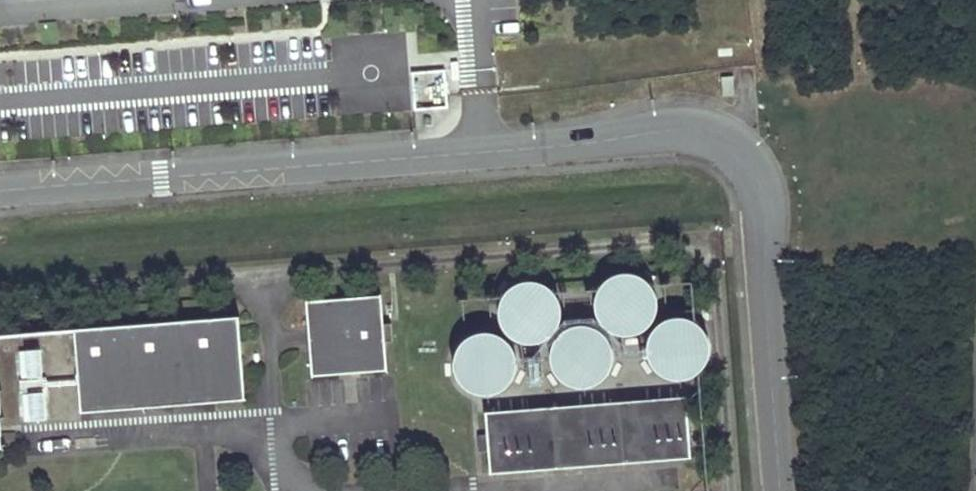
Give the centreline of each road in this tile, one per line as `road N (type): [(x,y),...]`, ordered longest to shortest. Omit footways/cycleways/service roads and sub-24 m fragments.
road 1 (tertiary): [(0,192),(579,144),(666,126),(704,129),(732,144),(759,202),(780,490)]

